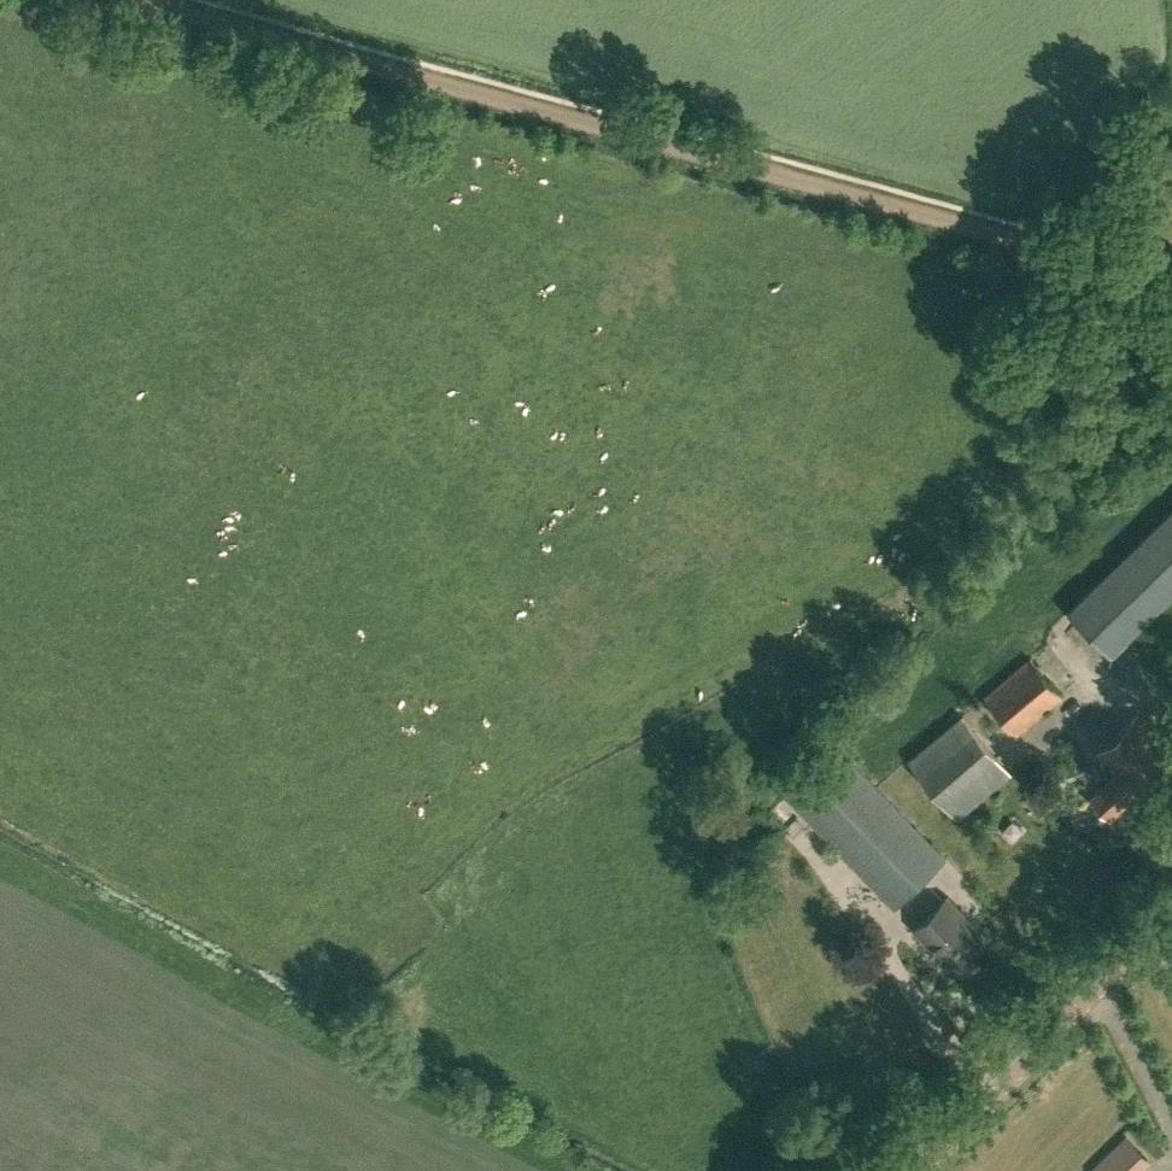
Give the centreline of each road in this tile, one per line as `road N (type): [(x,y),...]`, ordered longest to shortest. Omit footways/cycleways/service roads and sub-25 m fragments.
road 1 (track): [(1171,284),(150,0)]
road 2 (unclassified): [(920,1170),(1171,917)]

